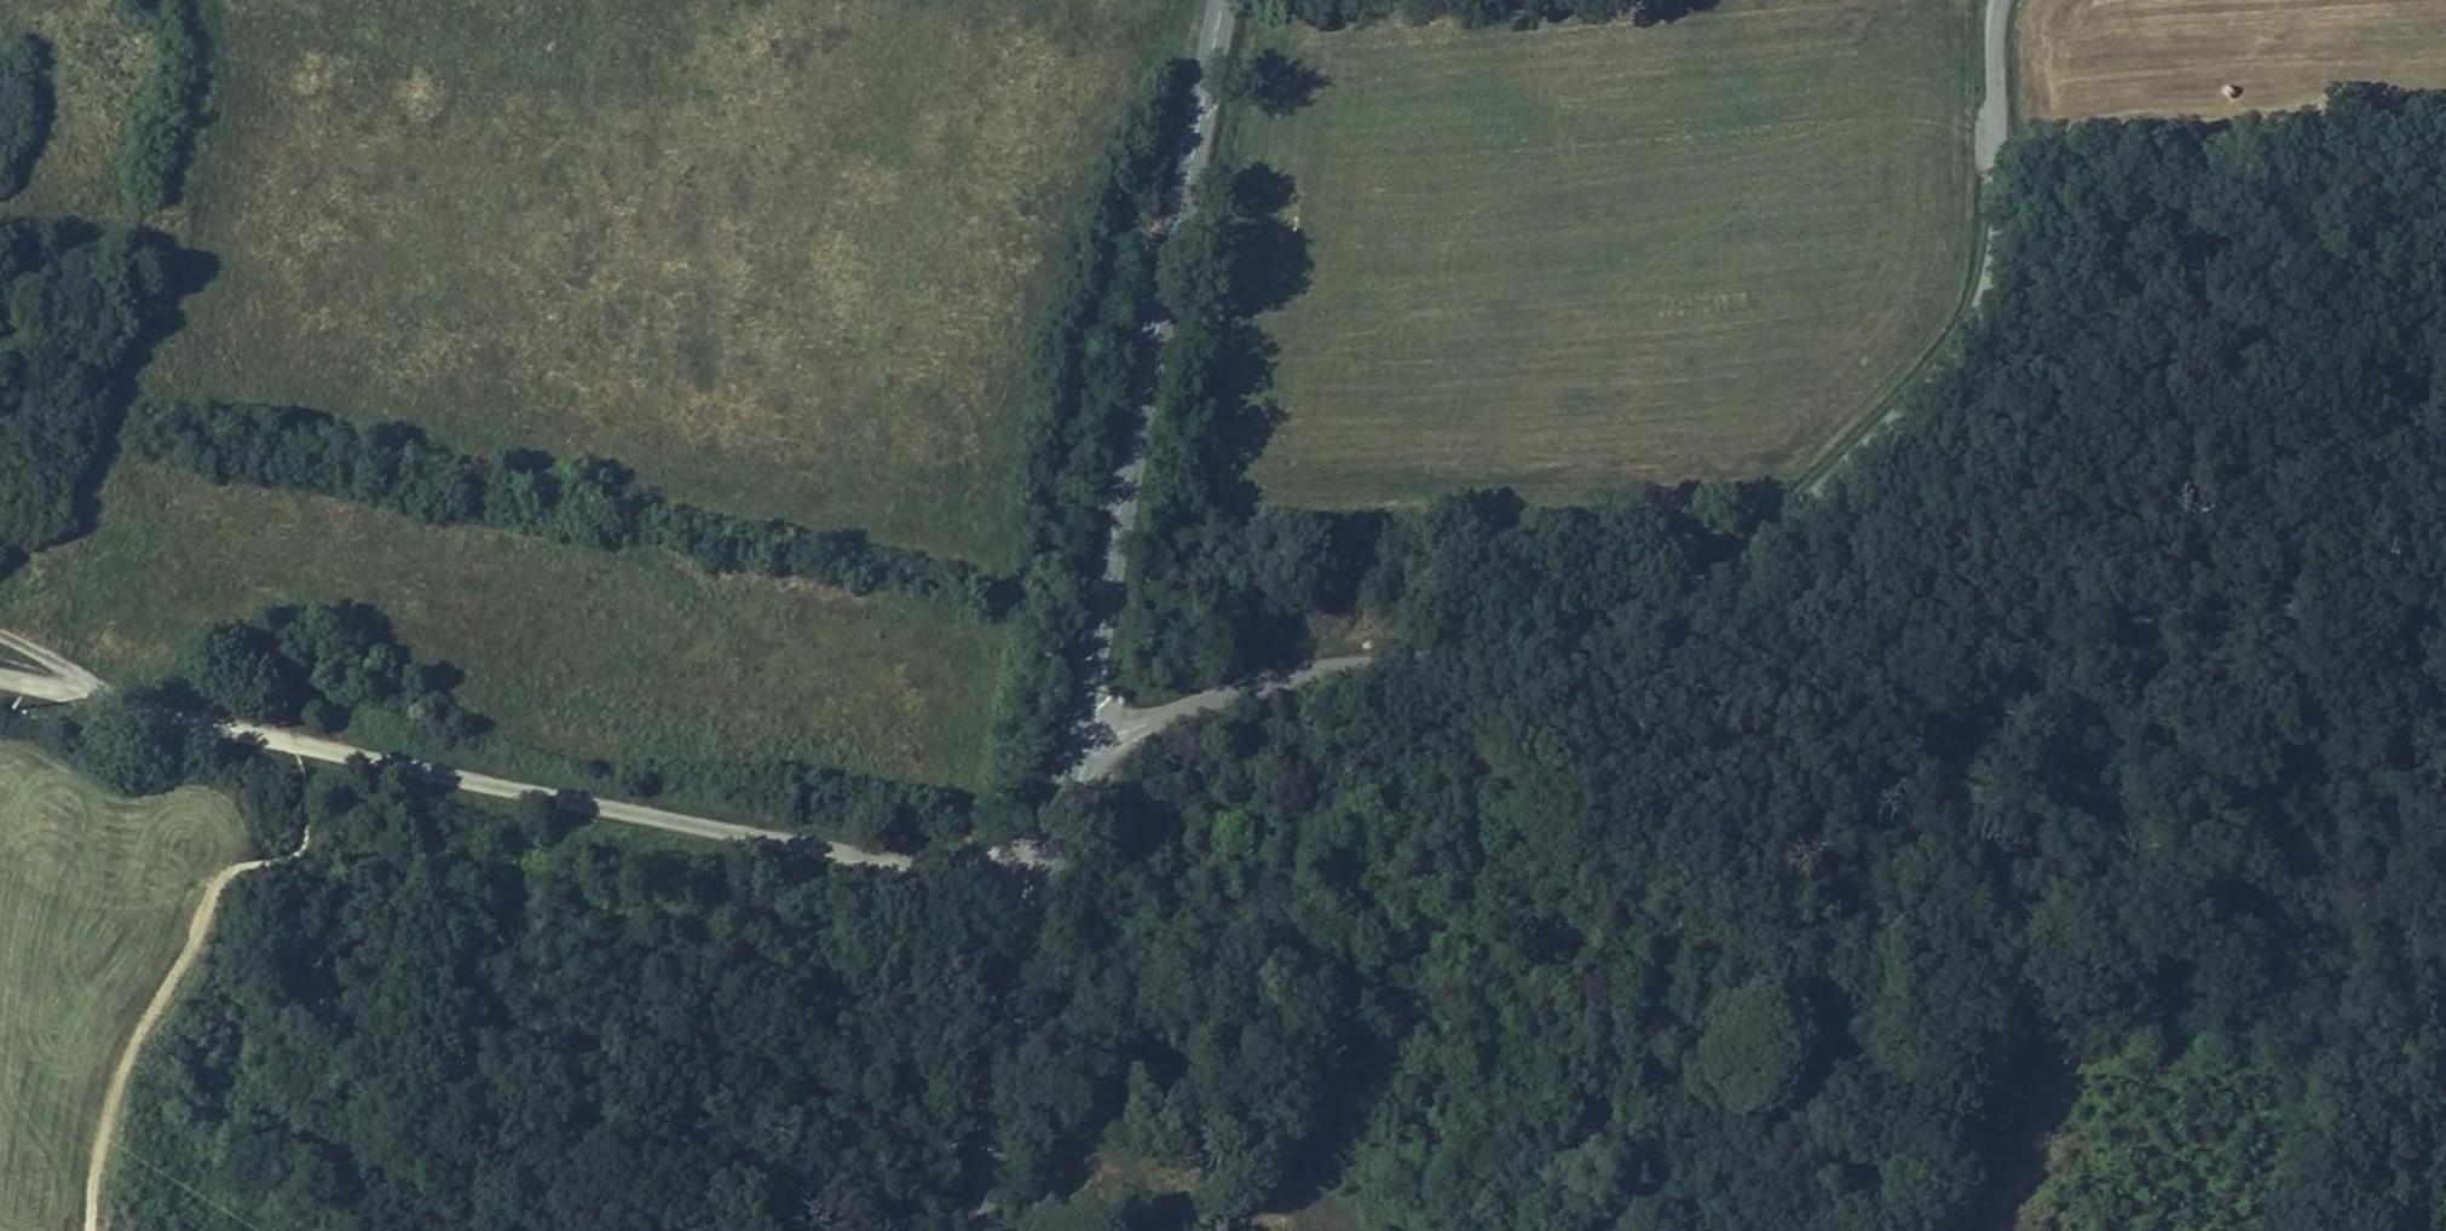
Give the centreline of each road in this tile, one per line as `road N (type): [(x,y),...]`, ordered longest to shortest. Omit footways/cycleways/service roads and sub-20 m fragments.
road 1 (unclassified): [(1066,731),(1709,553),(1834,471),(1991,227),(1991,21),(2001,0)]
road 2 (track): [(1034,887),(0,667)]
road 3 (tertiary): [(1213,0),(1066,731)]
road 4 (tertiary): [(1066,731),(962,1230)]

